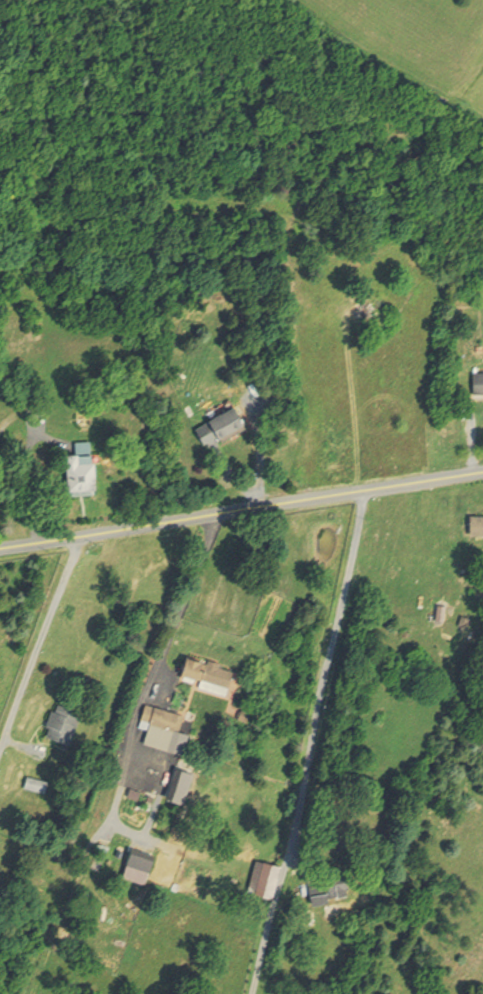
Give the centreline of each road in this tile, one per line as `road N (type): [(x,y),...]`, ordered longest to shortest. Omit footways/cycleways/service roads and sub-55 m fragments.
road 1 (tertiary): [(0,549),(482,470)]

